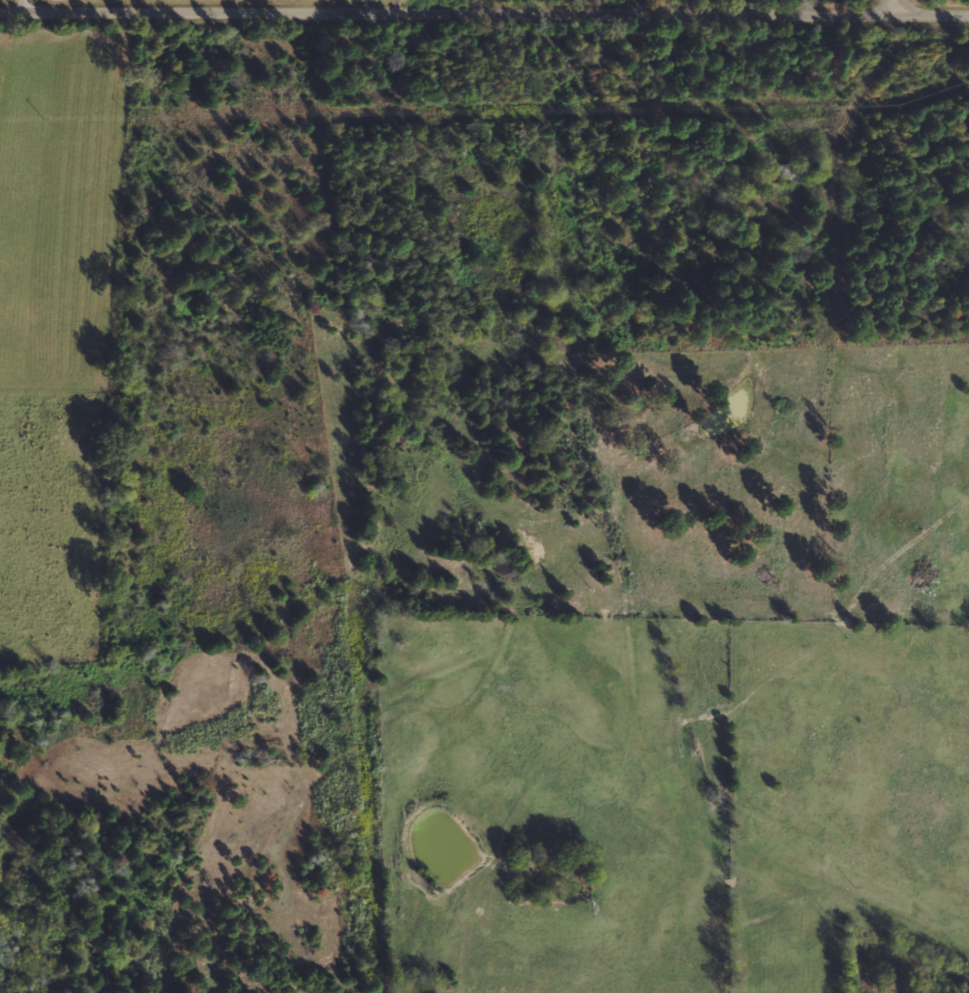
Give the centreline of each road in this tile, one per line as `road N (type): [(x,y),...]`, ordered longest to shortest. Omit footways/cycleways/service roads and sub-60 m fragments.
road 1 (residential): [(0,5),(968,13)]

